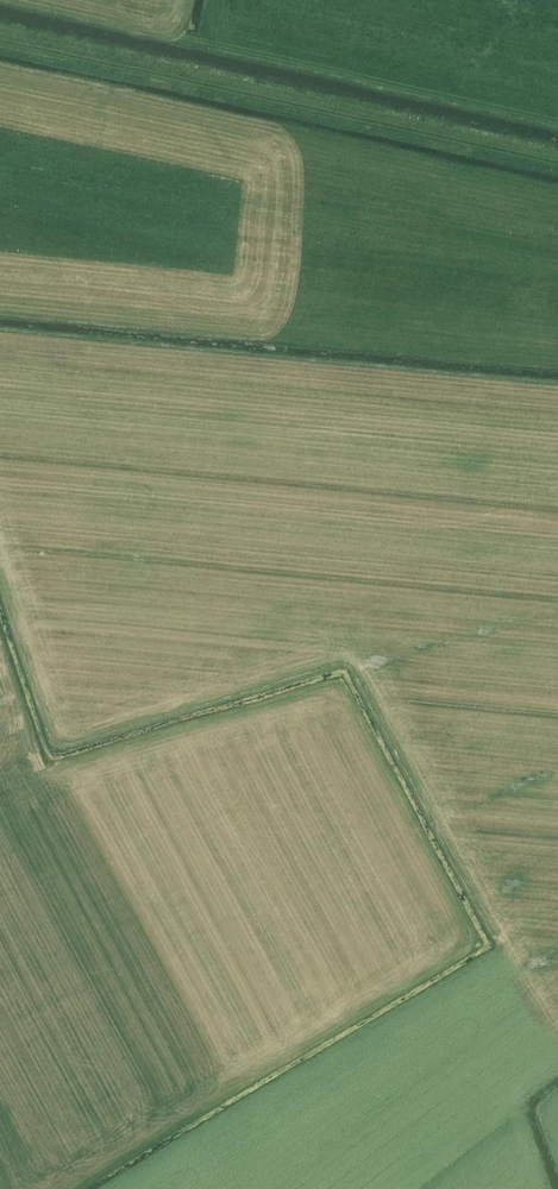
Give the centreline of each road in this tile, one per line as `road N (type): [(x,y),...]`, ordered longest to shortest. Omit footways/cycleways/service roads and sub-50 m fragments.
road 1 (track): [(0,35),(557,157)]

